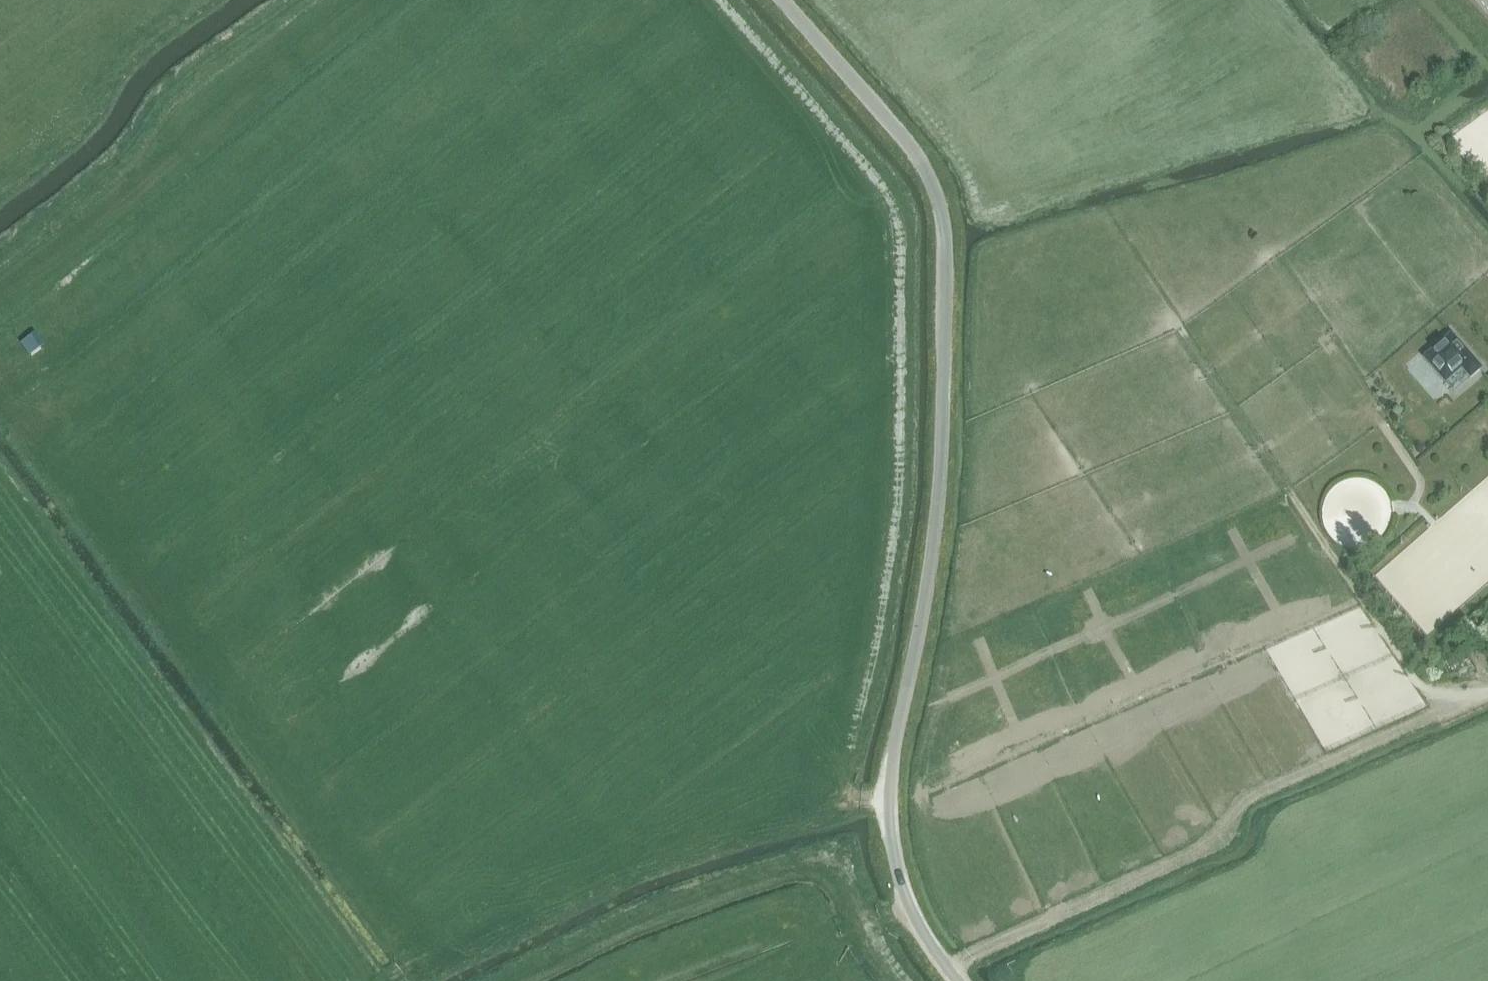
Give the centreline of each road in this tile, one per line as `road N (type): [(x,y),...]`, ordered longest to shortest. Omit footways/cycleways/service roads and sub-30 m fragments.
road 1 (unclassified): [(956,980),(907,901),(889,804),(934,550),(945,240),(922,165),(784,0)]
road 2 (track): [(331,0),(186,105),(119,186),(0,276)]

